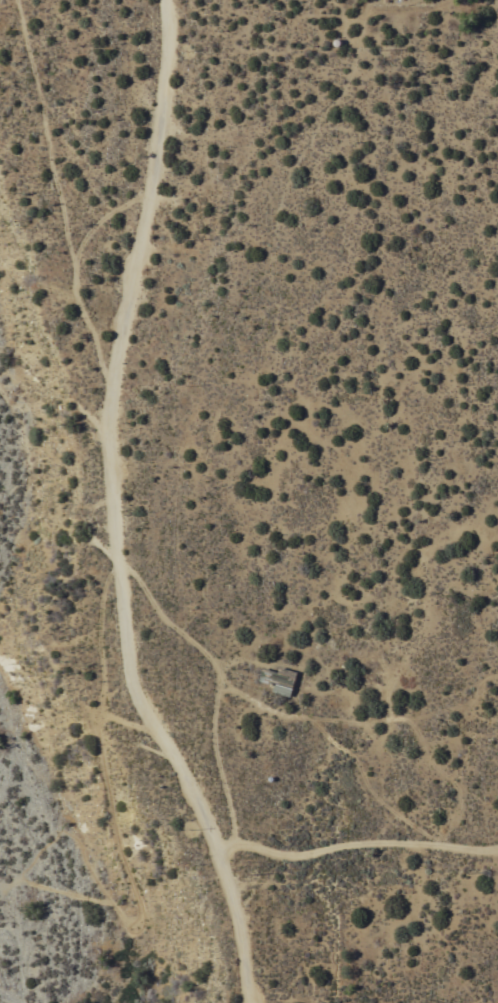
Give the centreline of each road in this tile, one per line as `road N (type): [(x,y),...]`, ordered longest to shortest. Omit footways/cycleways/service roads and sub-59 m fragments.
road 1 (residential): [(218,860),(239,846),(297,855),(371,844),(497,852)]

